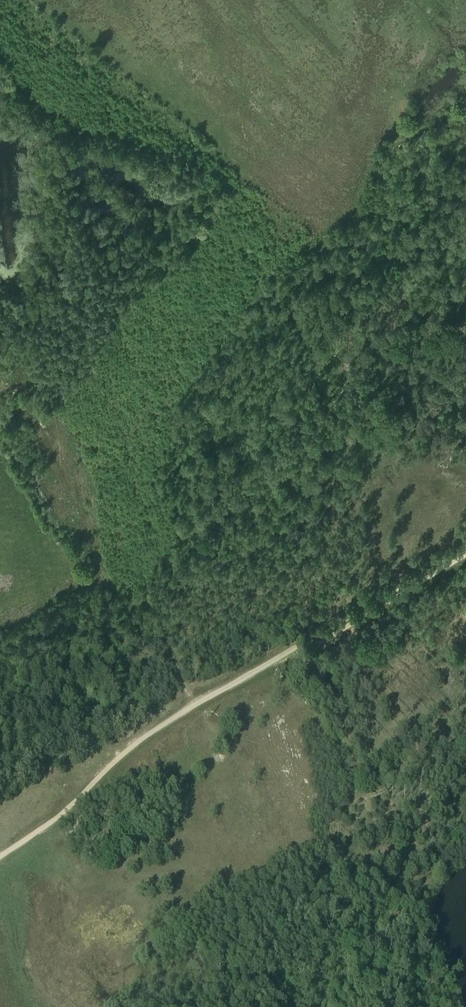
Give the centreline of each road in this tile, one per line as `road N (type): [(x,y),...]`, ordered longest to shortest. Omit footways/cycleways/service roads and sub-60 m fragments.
road 1 (track): [(0,861),(149,740),(465,550)]

